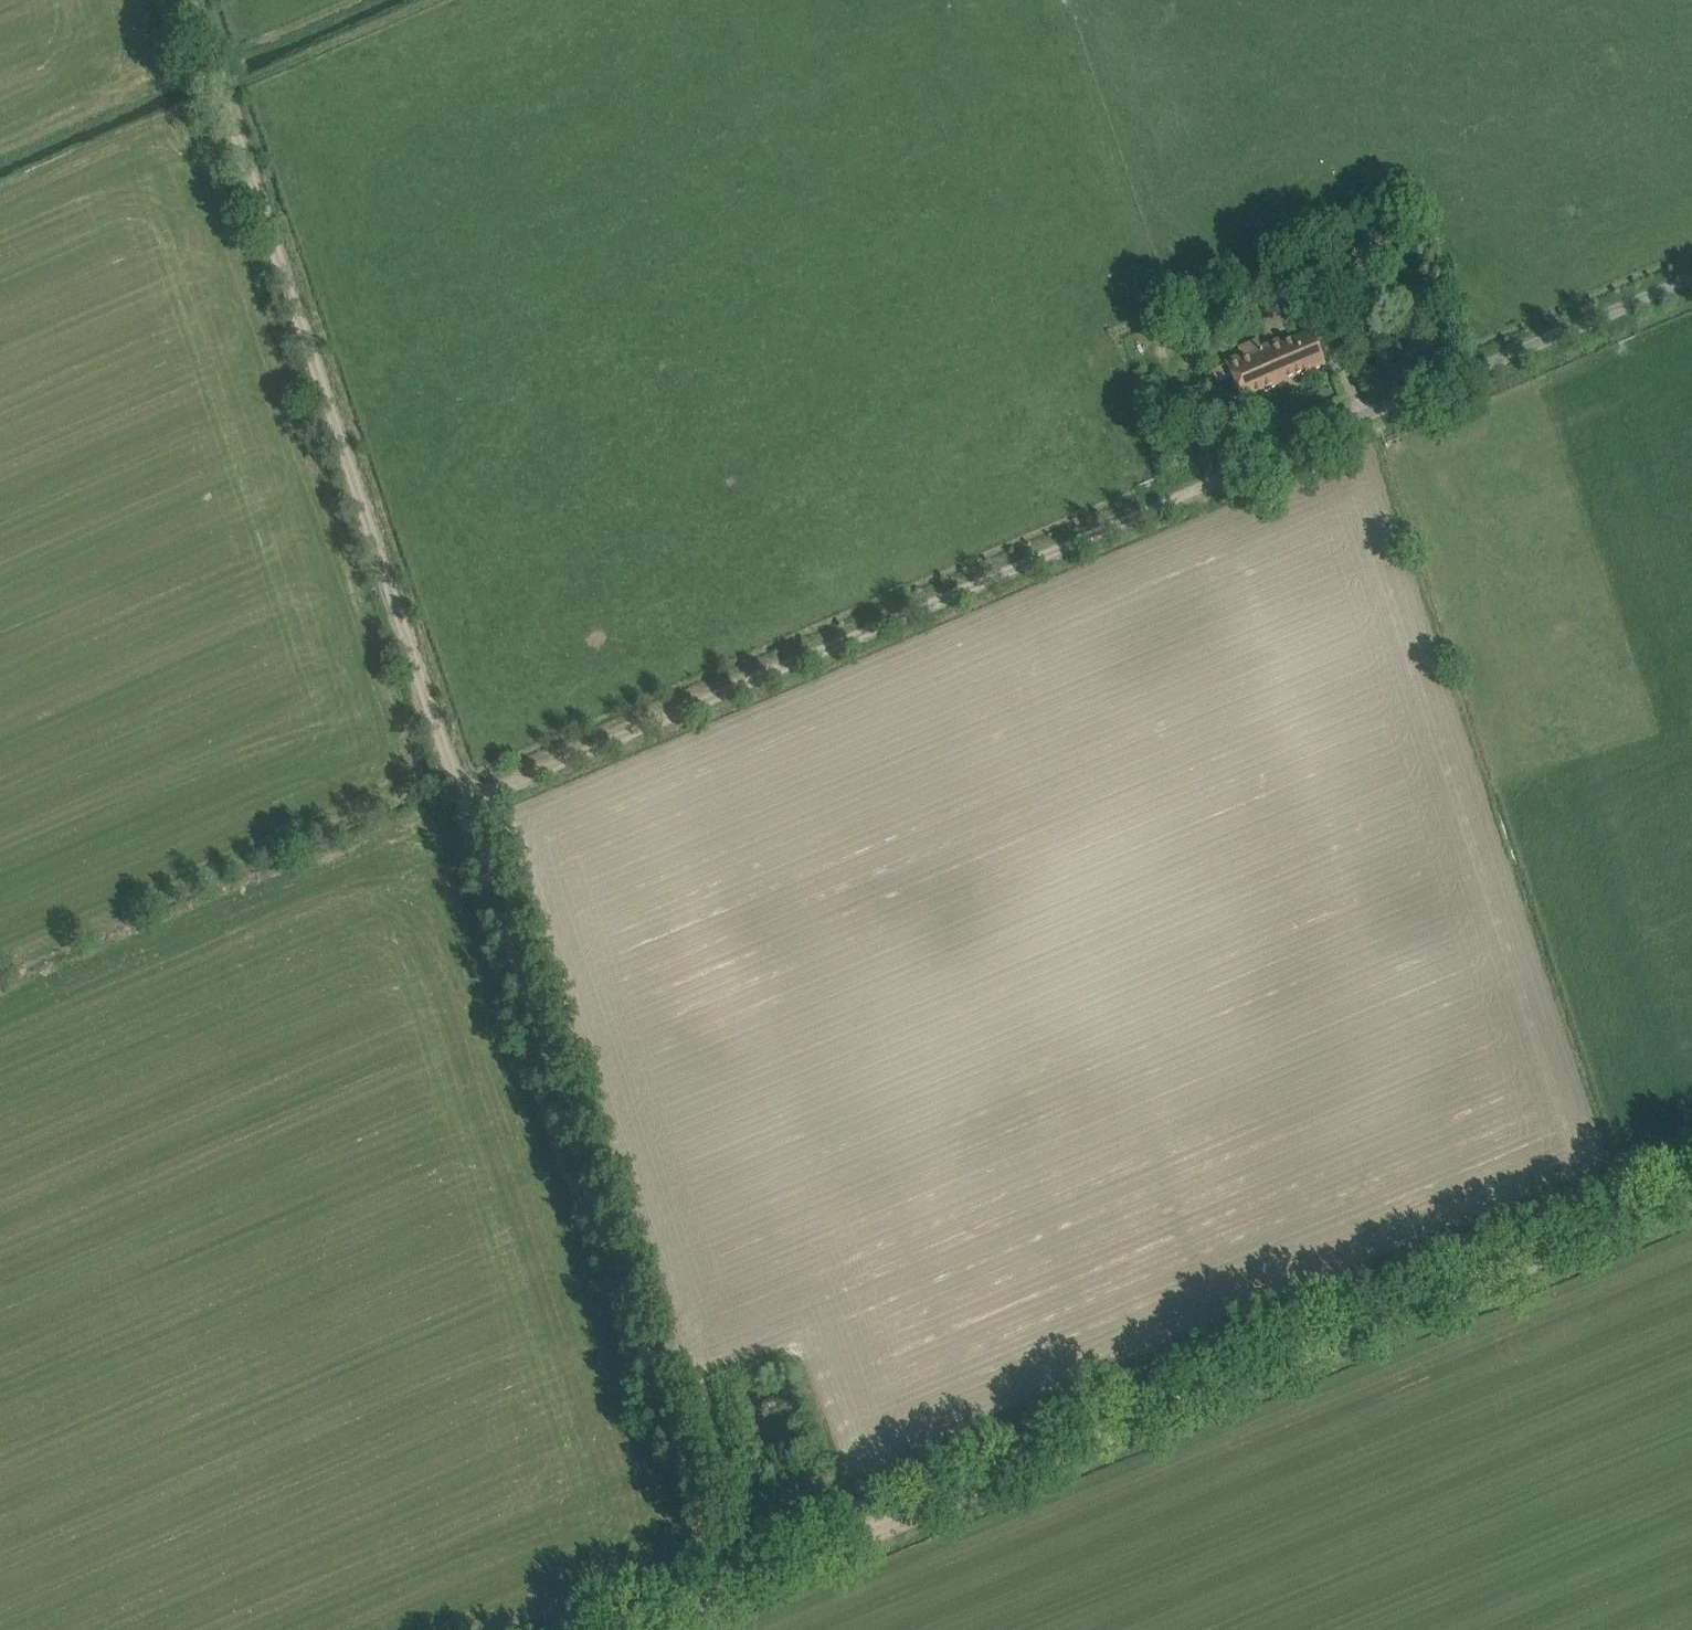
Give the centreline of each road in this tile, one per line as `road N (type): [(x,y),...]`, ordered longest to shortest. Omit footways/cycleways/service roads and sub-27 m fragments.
road 1 (unclassified): [(1691,1190),(722,1595)]
road 2 (track): [(462,800),(722,1595),(636,1629)]
road 3 (track): [(187,0),(462,800)]
road 4 (track): [(462,800),(1178,500)]
road 5 (unclassified): [(1178,500),(1691,284)]

